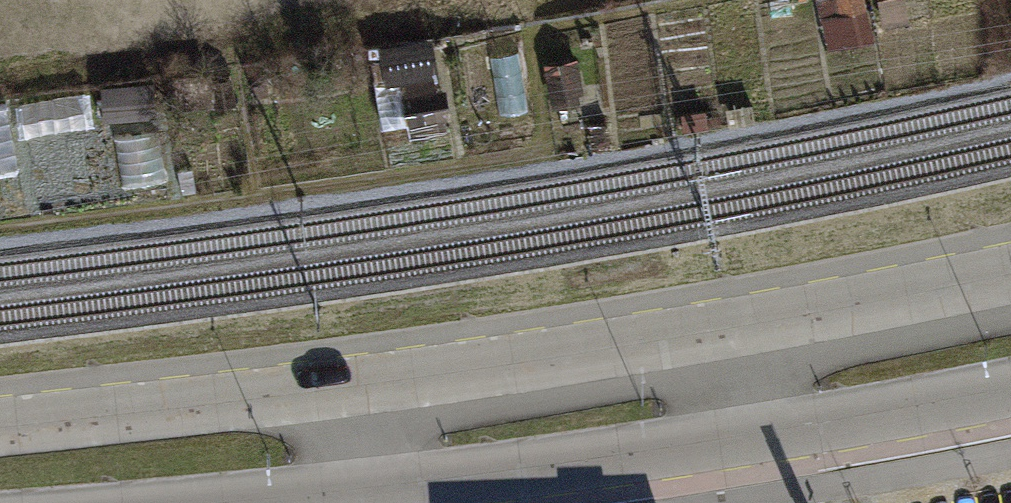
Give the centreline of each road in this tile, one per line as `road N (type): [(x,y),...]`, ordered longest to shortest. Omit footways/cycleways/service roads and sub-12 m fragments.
road 1 (primary): [(1010,273),(702,332),(0,435)]
road 2 (primary): [(203,502),(721,441),(1010,385)]

